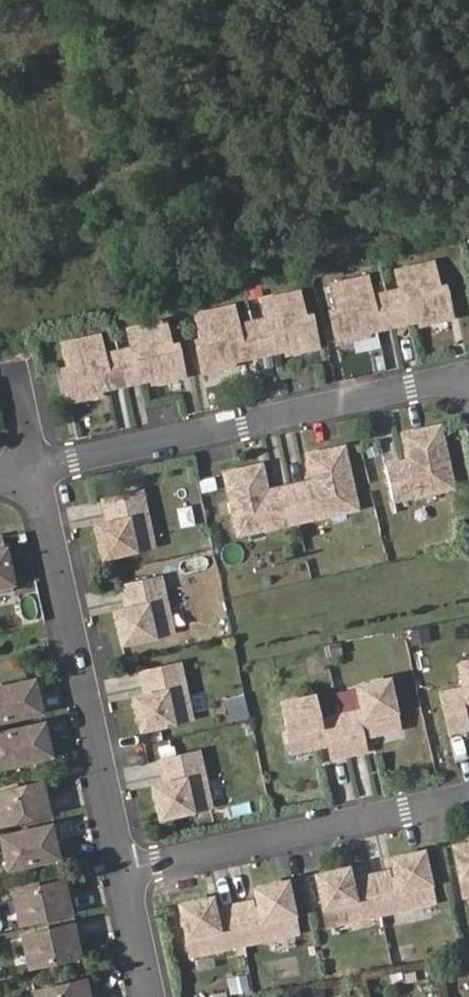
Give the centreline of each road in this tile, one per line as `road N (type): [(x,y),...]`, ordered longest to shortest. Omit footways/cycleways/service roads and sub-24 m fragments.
road 1 (residential): [(33,471),(442,380),(468,393)]
road 2 (residential): [(33,471),(124,872)]
road 3 (residential): [(468,797),(124,872)]
road 4 (residential): [(124,872),(152,996)]

